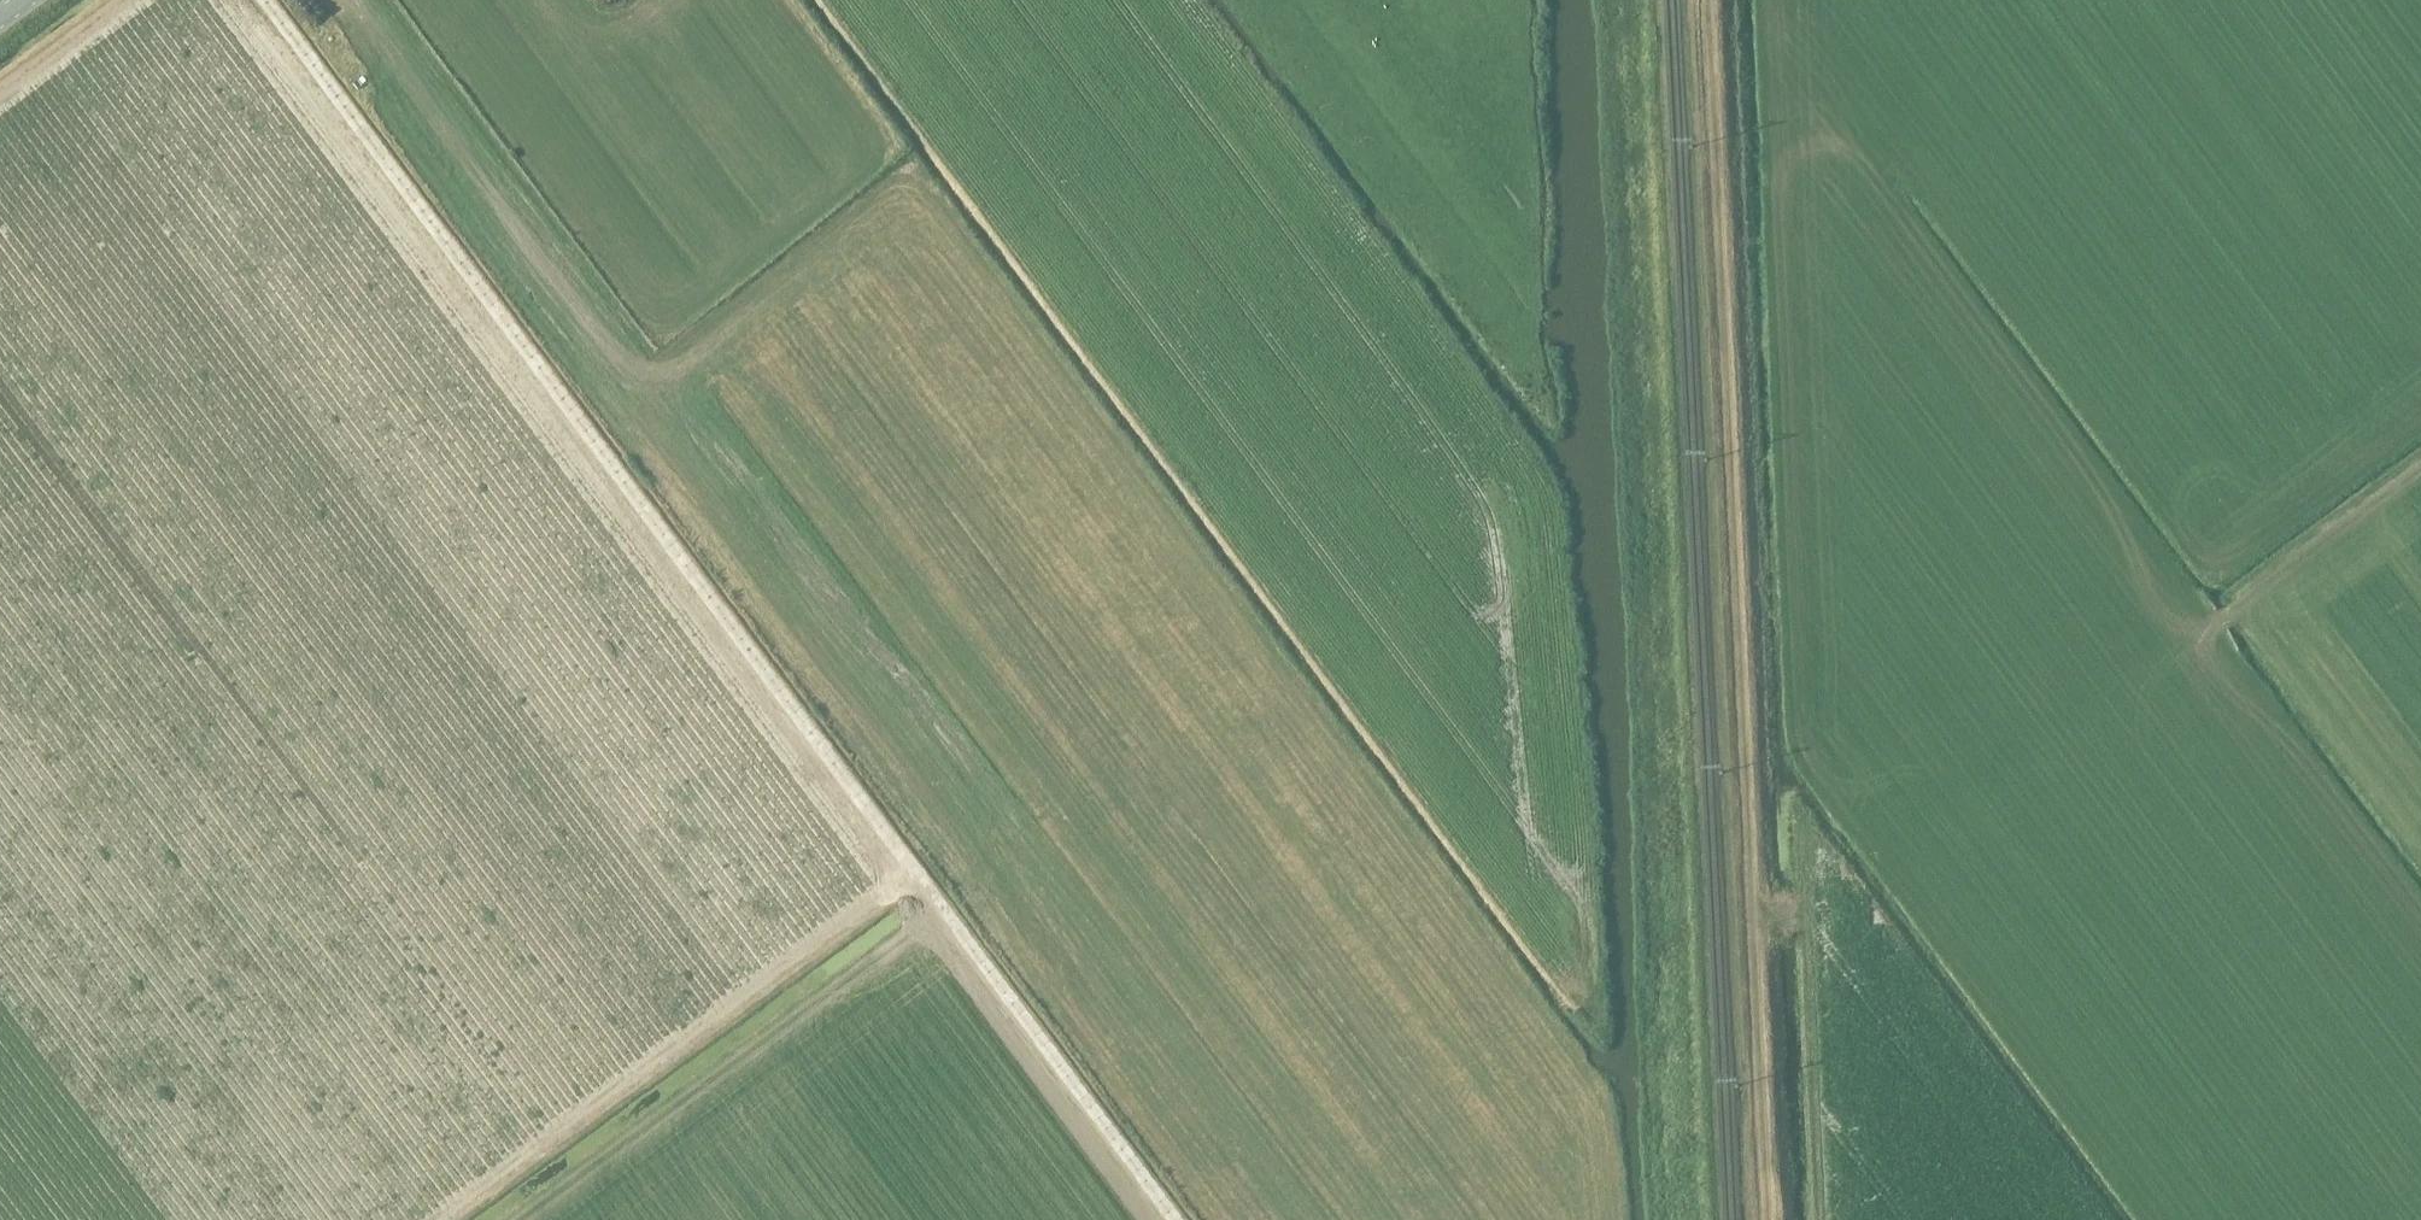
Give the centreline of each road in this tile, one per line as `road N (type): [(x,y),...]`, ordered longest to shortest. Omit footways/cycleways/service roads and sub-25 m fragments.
road 1 (track): [(1176,1219),(261,0)]
road 2 (track): [(1749,920),(1704,0)]
road 3 (track): [(1768,1219),(1749,920),(1814,916),(1830,1219)]

